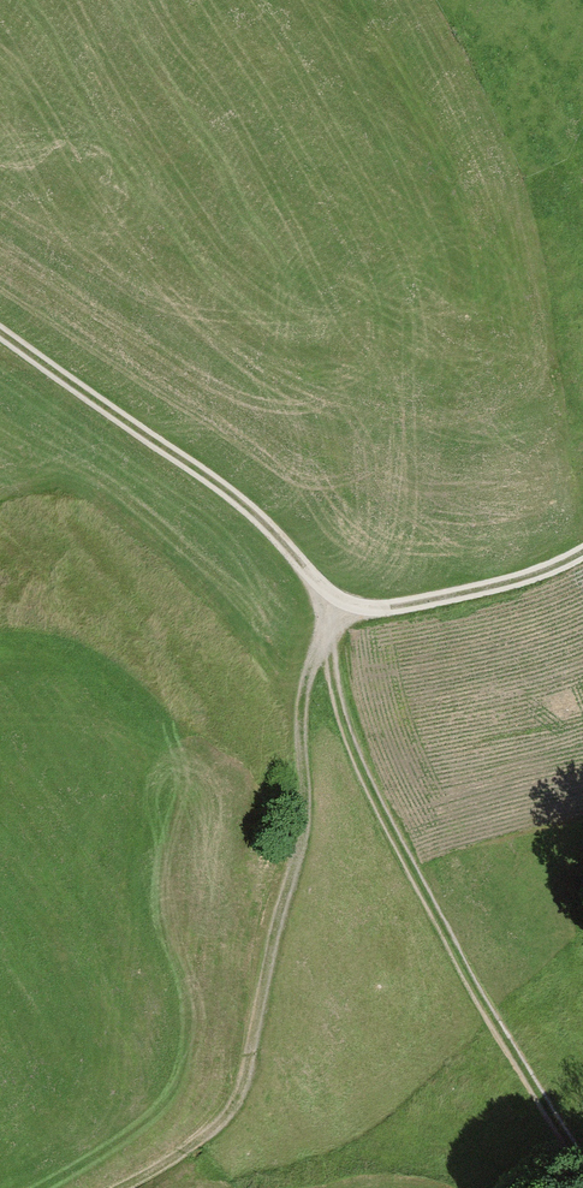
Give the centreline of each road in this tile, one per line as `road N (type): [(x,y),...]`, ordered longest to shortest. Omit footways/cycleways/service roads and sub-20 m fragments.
road 1 (track): [(0,333),(237,499),(309,574),(353,606),(385,609),(480,589),(582,551)]
road 2 (track): [(122,1187),(207,1136),(241,1094),(306,820),(303,695),(342,601)]
road 3 (track): [(582,1165),(488,1010),(353,749),(333,681),(330,623)]

